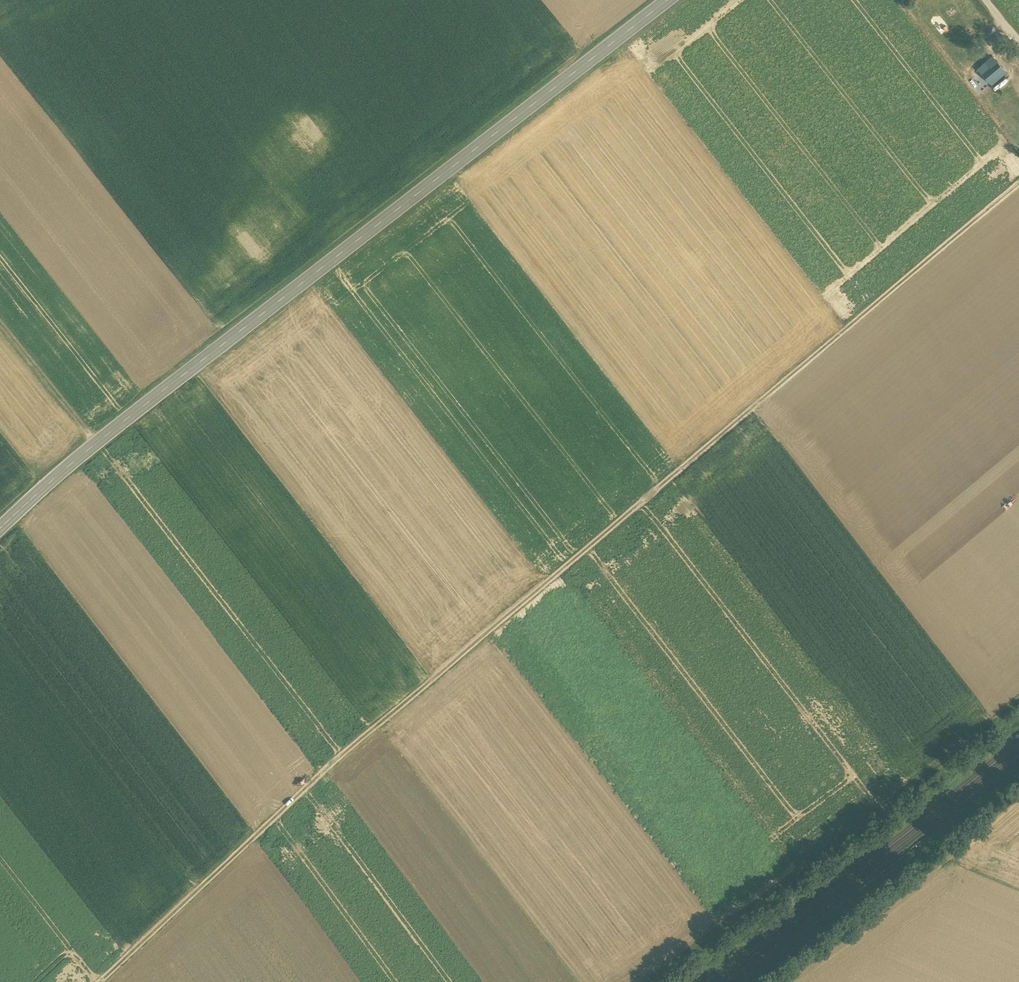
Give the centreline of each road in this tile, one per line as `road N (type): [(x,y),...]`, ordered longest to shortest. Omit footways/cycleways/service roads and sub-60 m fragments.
road 1 (track): [(1018,185),(332,780),(115,981)]
road 2 (secondary): [(673,0),(68,478),(0,543)]
road 3 (track): [(645,981),(932,771),(1018,697)]
road 4 (track): [(104,451),(0,320)]

